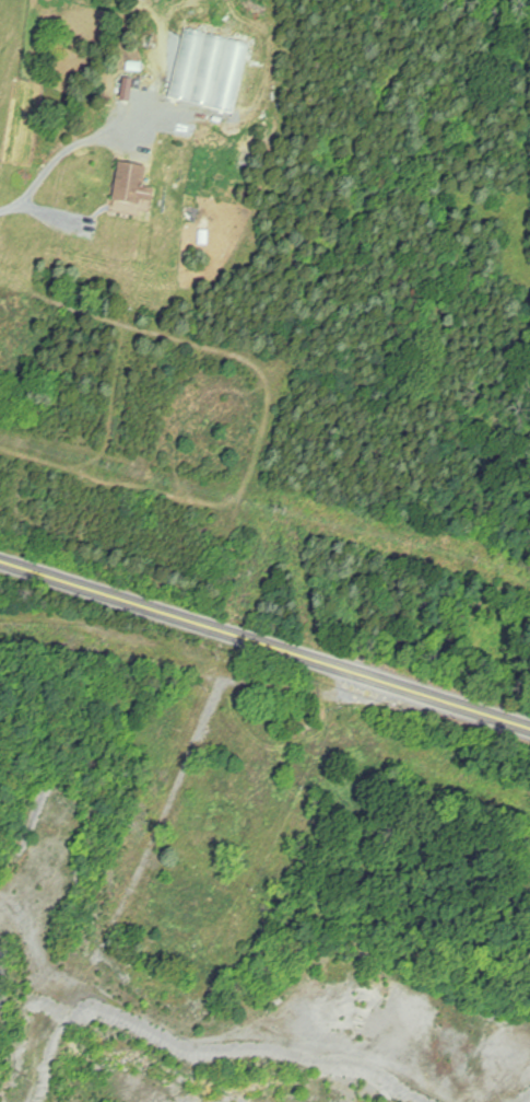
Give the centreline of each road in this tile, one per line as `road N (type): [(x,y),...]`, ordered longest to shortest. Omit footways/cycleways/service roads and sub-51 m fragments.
road 1 (secondary): [(529,724),(0,560)]
road 2 (track): [(444,1101),(372,1055),(281,1040),(189,1040),(46,971),(38,928)]

